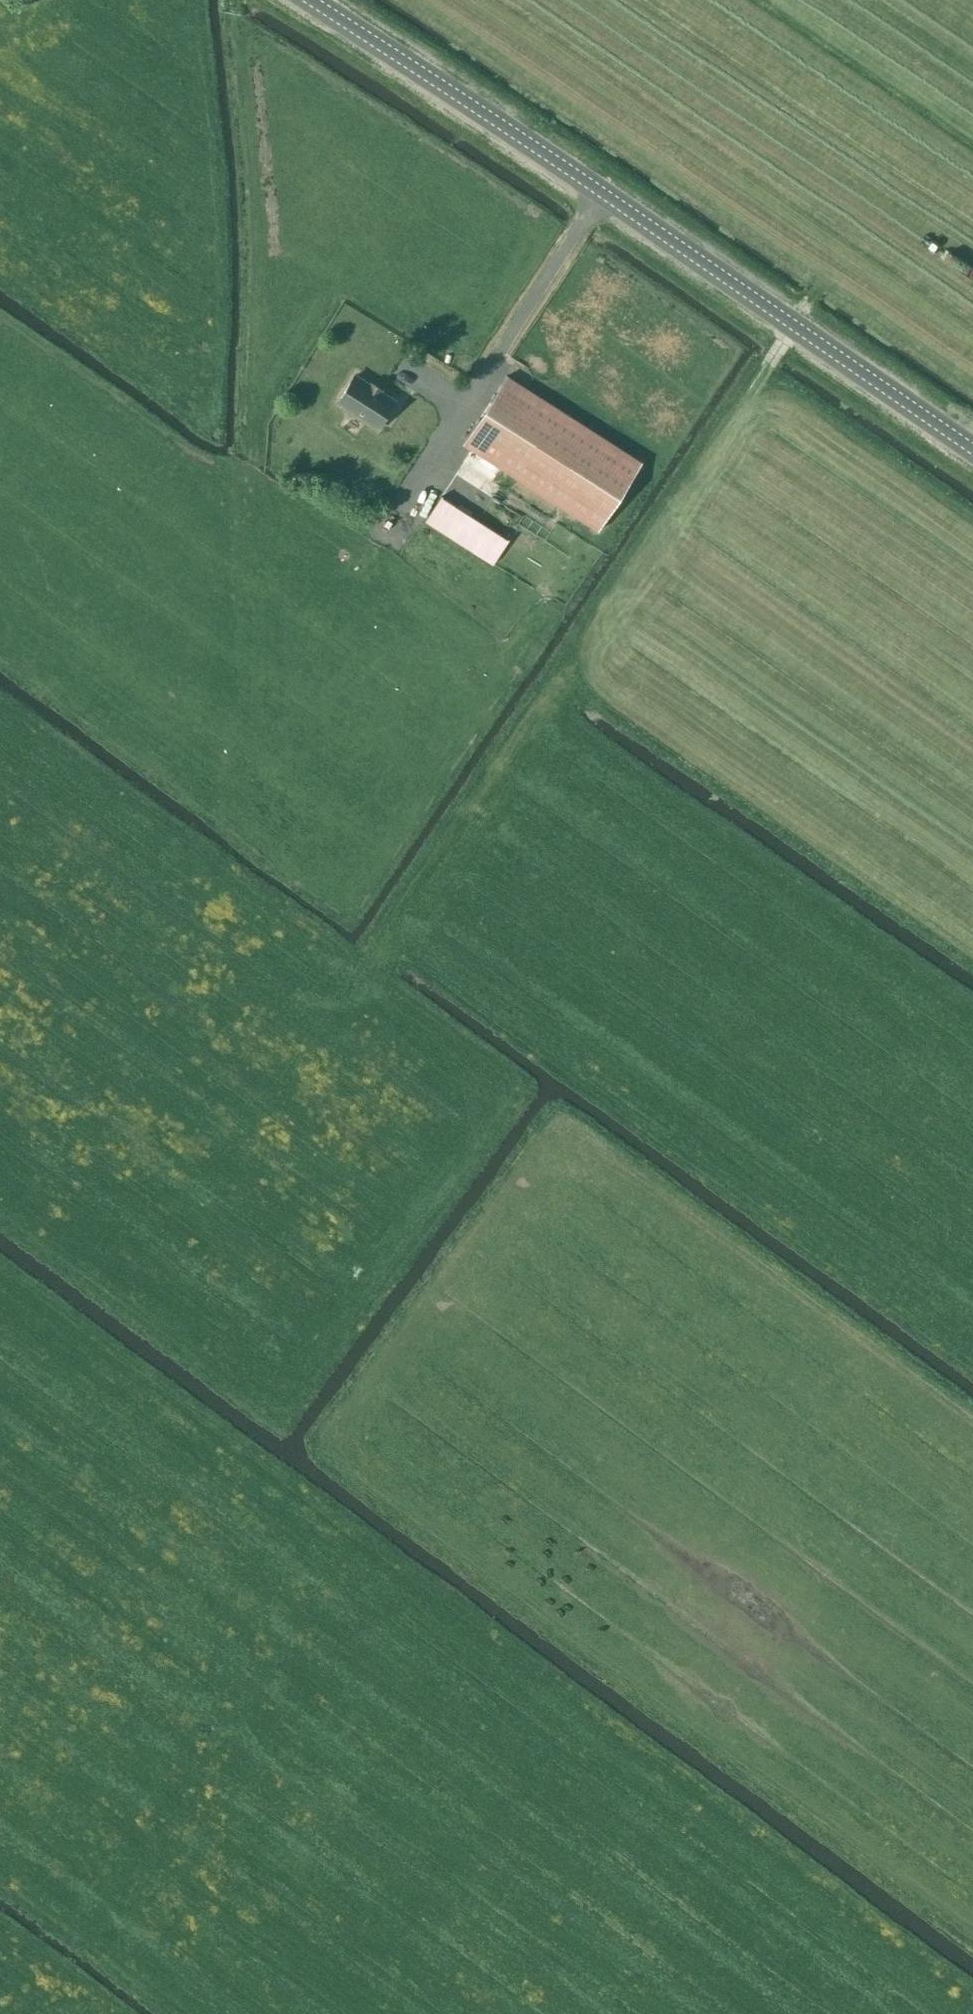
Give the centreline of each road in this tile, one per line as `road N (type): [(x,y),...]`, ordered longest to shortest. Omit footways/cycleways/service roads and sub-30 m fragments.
road 1 (tertiary): [(972,448),(310,0)]

